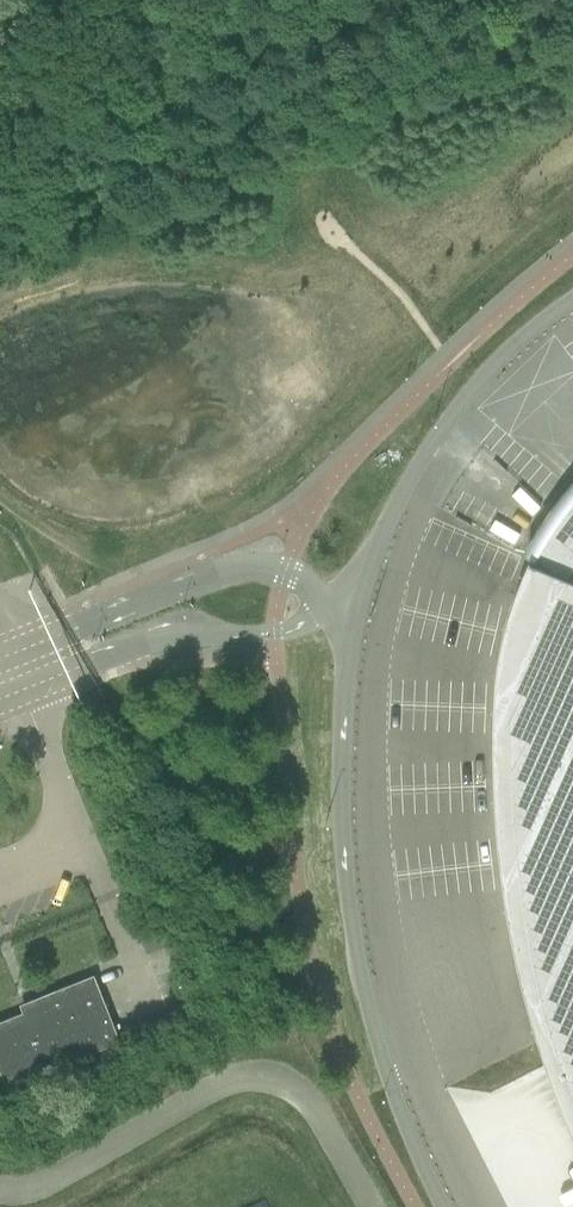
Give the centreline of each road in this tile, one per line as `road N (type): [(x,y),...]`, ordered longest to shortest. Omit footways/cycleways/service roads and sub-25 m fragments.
road 1 (unclassified): [(389,960),(370,803),(372,712),(384,621),(437,468)]
road 2 (unclassified): [(368,1020),(339,843),(353,614)]
road 3 (unclassified): [(353,614),(286,570),(266,569),(193,582),(69,631)]
road 4 (unclassified): [(87,664),(169,639),(274,634),(353,614)]
road 5 (unclassified): [(353,614),(360,575),(445,421)]
road 6 (unclassified): [(444,1206),(368,1020)]
road 7 (unclassified): [(445,421),(523,341),(572,305)]
road 8 (unclassified): [(483,1206),(413,1058)]
road 9 (unclassified): [(476,416),(572,330)]

